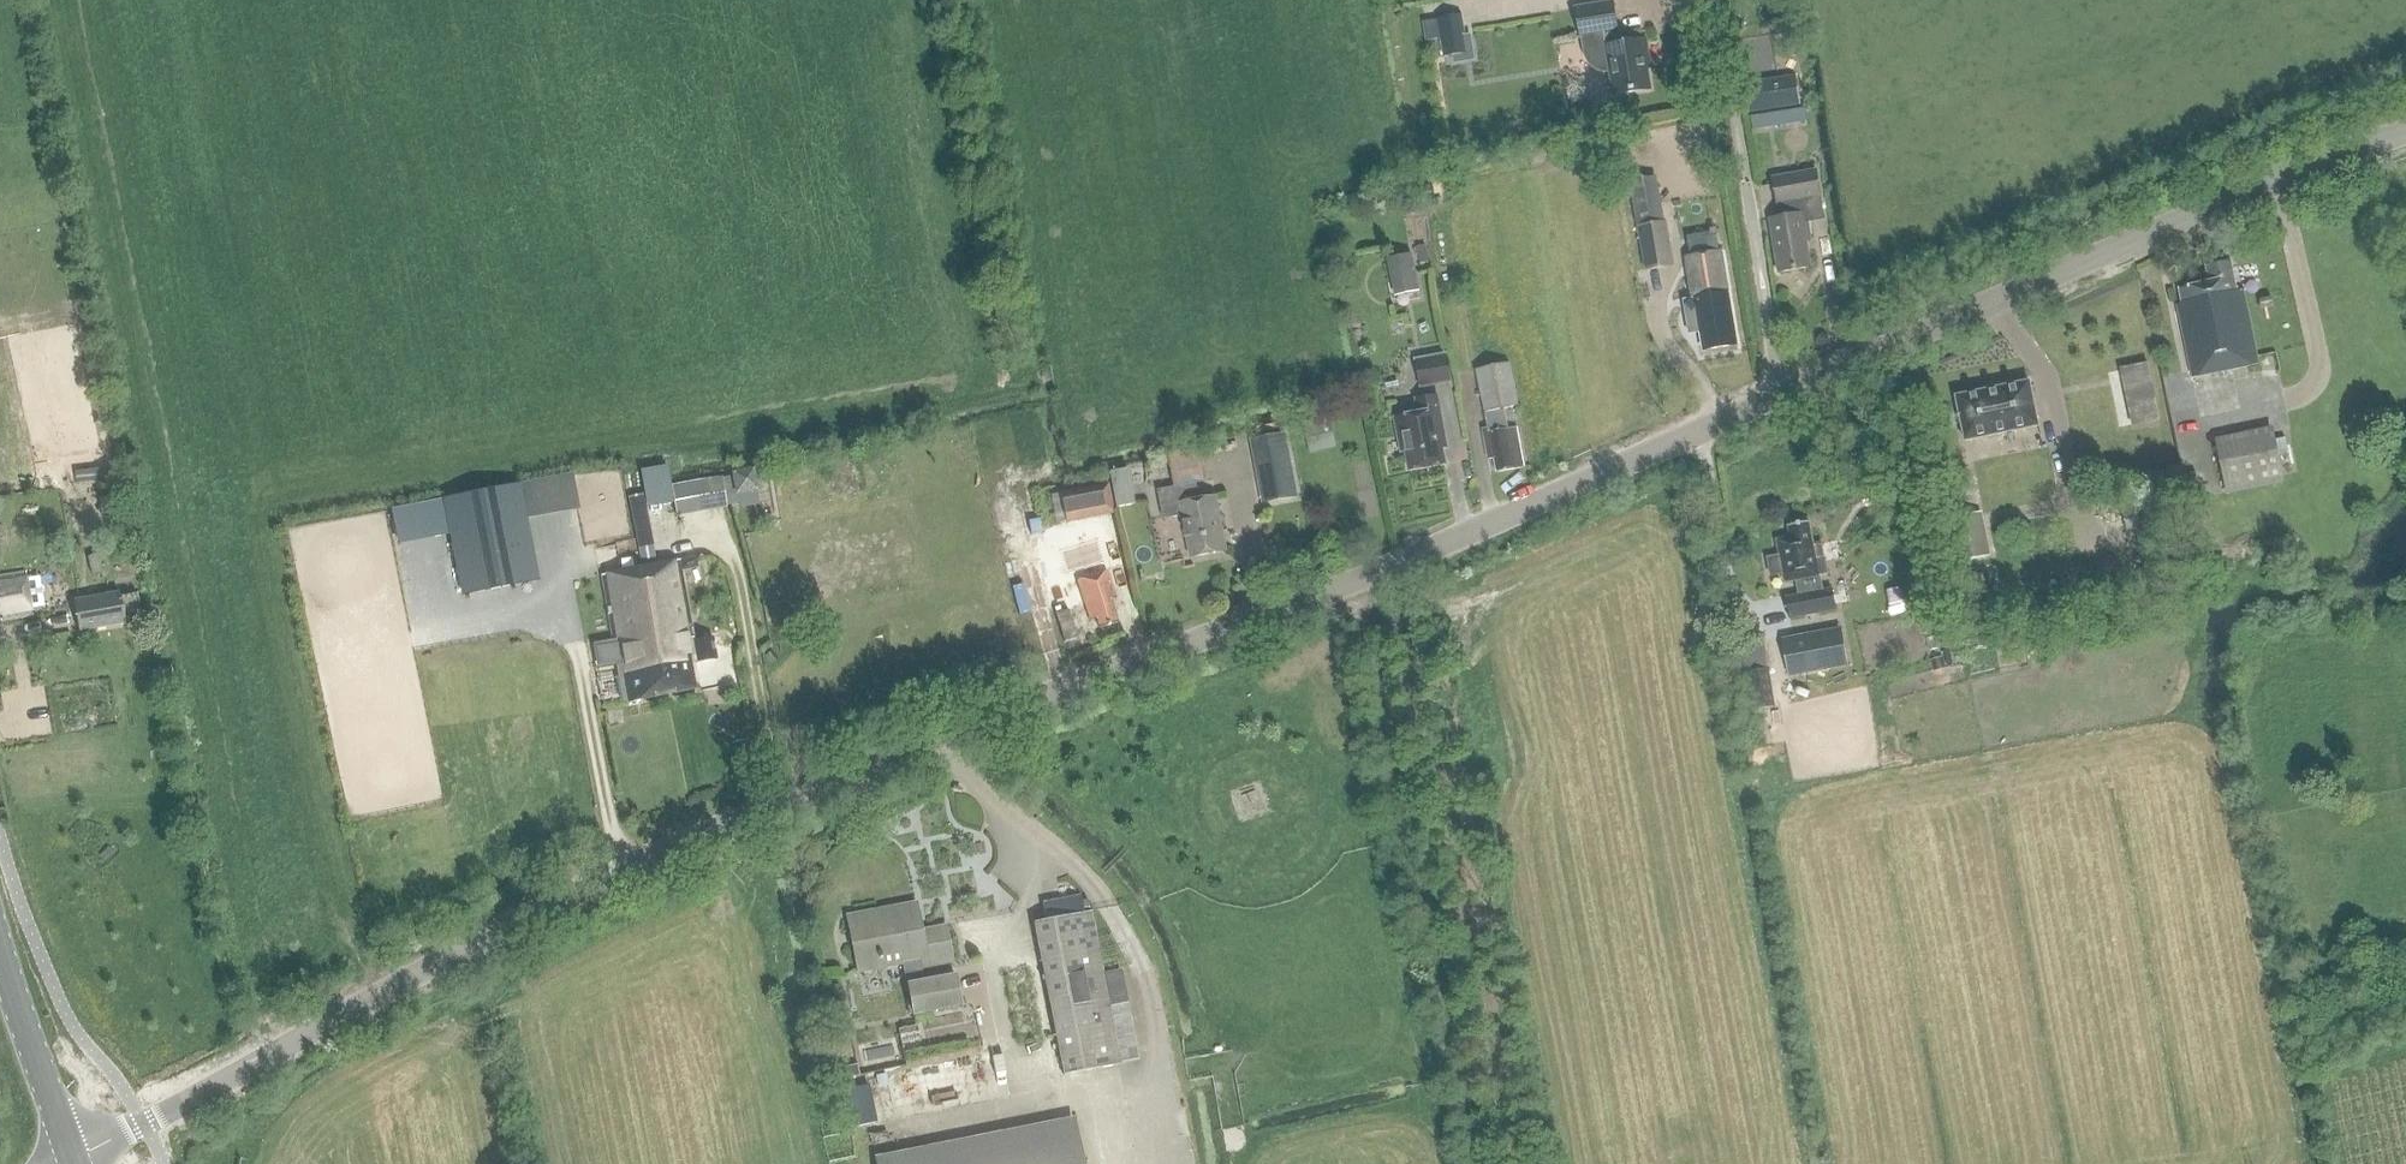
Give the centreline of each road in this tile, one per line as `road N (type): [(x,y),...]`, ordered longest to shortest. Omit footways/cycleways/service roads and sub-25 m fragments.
road 1 (tertiary): [(163,1115),(621,869),(950,730),(1390,565),(1778,395)]
road 2 (tertiary): [(1778,395),(2268,180),(2405,130)]
road 3 (unclassified): [(1778,395),(1711,0)]
road 4 (tertiary): [(75,1163),(0,948)]

